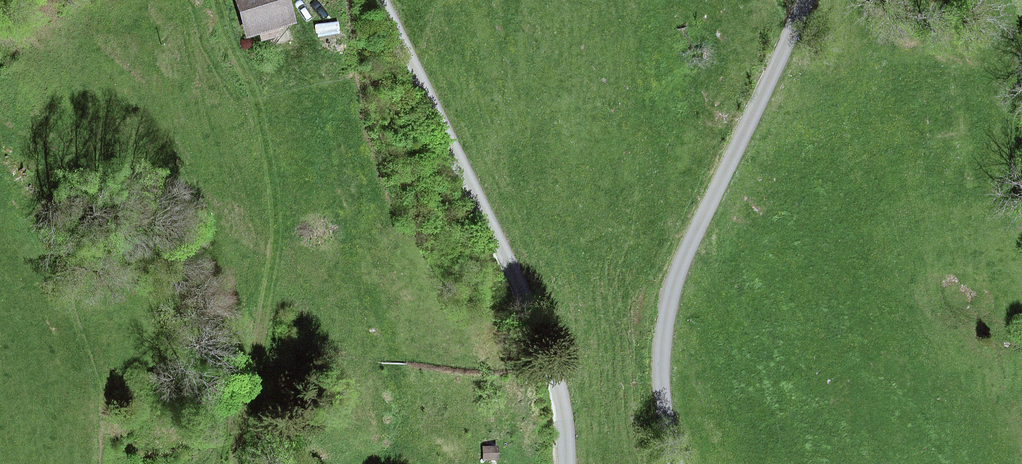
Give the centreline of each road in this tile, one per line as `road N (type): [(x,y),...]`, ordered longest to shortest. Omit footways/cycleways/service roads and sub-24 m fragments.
road 1 (unclassified): [(566,463),(569,422),(538,326),(380,0)]
road 2 (unclassified): [(807,0),(679,271),(668,316),(663,405),(677,463)]
road 3 (track): [(218,0),(272,159),(279,209),(269,299),(232,463)]

